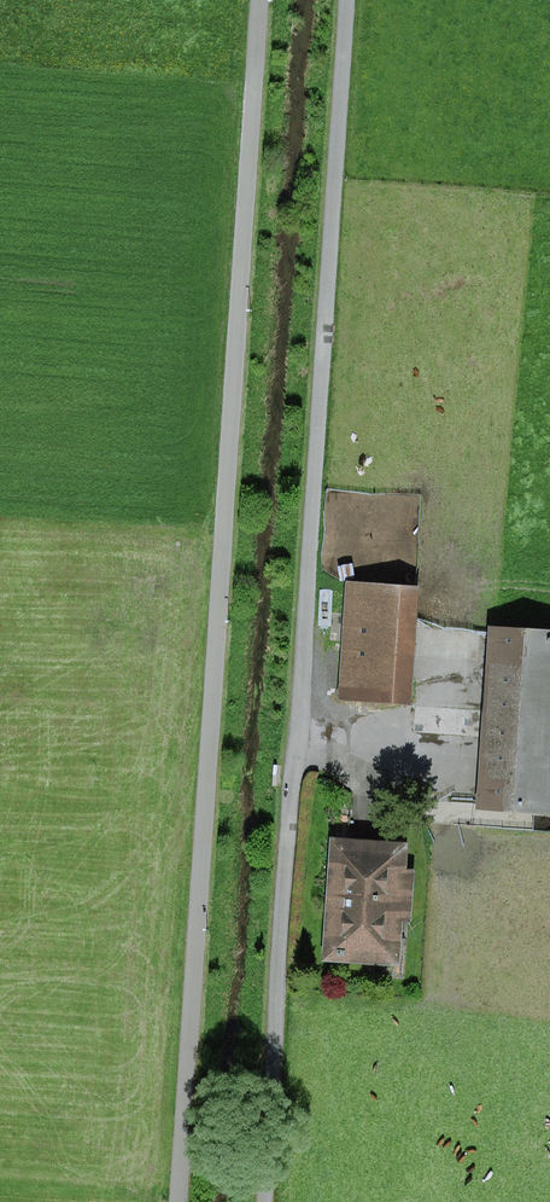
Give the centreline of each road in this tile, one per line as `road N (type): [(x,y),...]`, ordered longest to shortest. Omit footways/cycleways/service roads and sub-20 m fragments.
road 1 (unclassified): [(263,1201),(346,0)]
road 2 (unclassified): [(179,1201),(261,0)]

